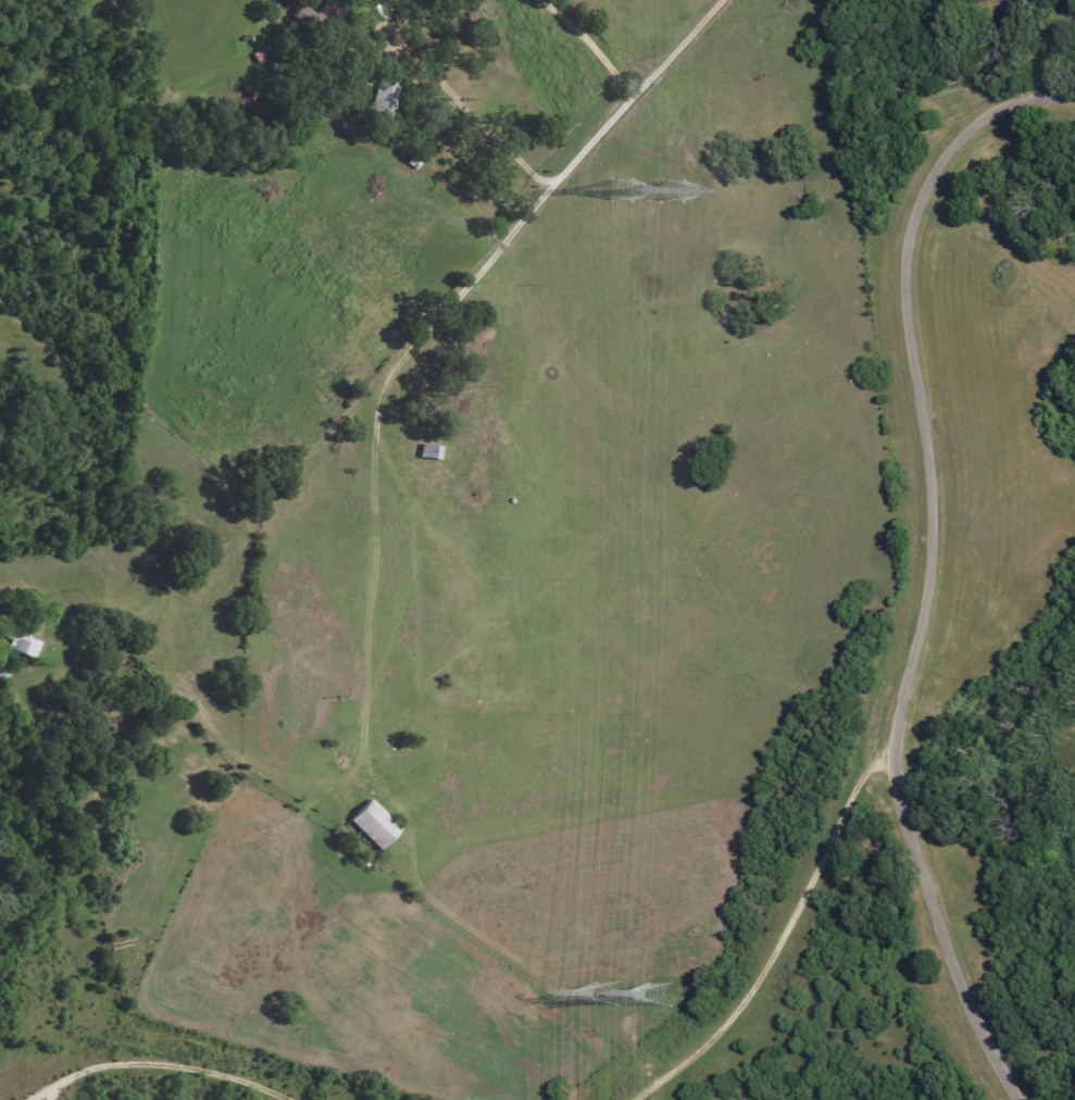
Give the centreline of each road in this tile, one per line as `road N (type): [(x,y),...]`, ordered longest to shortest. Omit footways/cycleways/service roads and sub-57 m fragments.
road 1 (residential): [(1074,100),(1016,101),(963,123),(909,223),(924,455),(937,525),(934,584),(899,695),(892,745),(851,804),(776,949),(704,1038),(631,1099)]
road 2 (residential): [(723,0),(486,257),(386,386)]
road 3 (residential): [(303,1099),(161,1062),(107,1062),(46,1075),(13,1099)]

